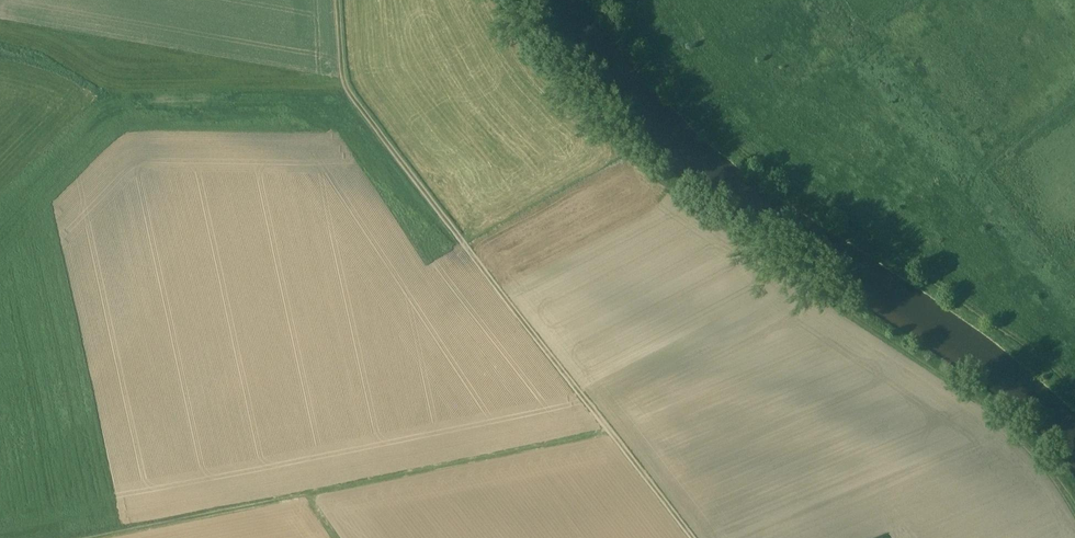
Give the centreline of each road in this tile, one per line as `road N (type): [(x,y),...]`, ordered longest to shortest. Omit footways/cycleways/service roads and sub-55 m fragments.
road 1 (track): [(508,0),(625,161),(724,239),(977,411),(1074,509)]
road 2 (track): [(607,0),(677,94),(764,173),(1017,343),(1074,392)]
road 3 (track): [(340,0),(345,88),(608,433)]
road 4 (track): [(309,493),(608,433)]
road 5 (track): [(75,537),(309,493)]
road 6 (track): [(688,537),(608,433)]

